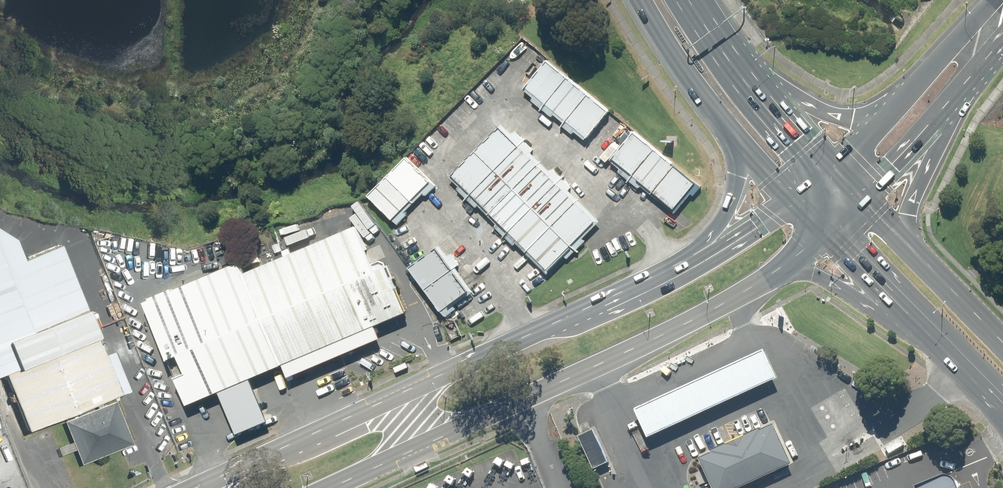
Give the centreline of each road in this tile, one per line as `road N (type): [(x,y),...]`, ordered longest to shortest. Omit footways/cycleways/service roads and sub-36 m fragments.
road 1 (track): [(322,0),(291,67),(250,97),(200,111),(135,115),(72,99),(0,66)]
road 2 (primary): [(772,273),(663,335),(427,440)]
road 3 (primary): [(410,396),(698,260)]
road 4 (primary): [(208,487),(410,396)]
road 5 (secondary): [(736,144),(640,0)]
road 6 (primary): [(881,117),(1001,0)]
road 7 (primary): [(926,326),(813,274),(772,273)]
road 8 (primary): [(945,112),(913,203),(912,251)]
road 9 (secondary): [(926,326),(830,229)]
road 10 (secondary): [(912,251),(1002,343)]
road 11 (primary): [(945,112),(861,208)]
road 12 (primary): [(698,260),(727,211),(736,144)]

